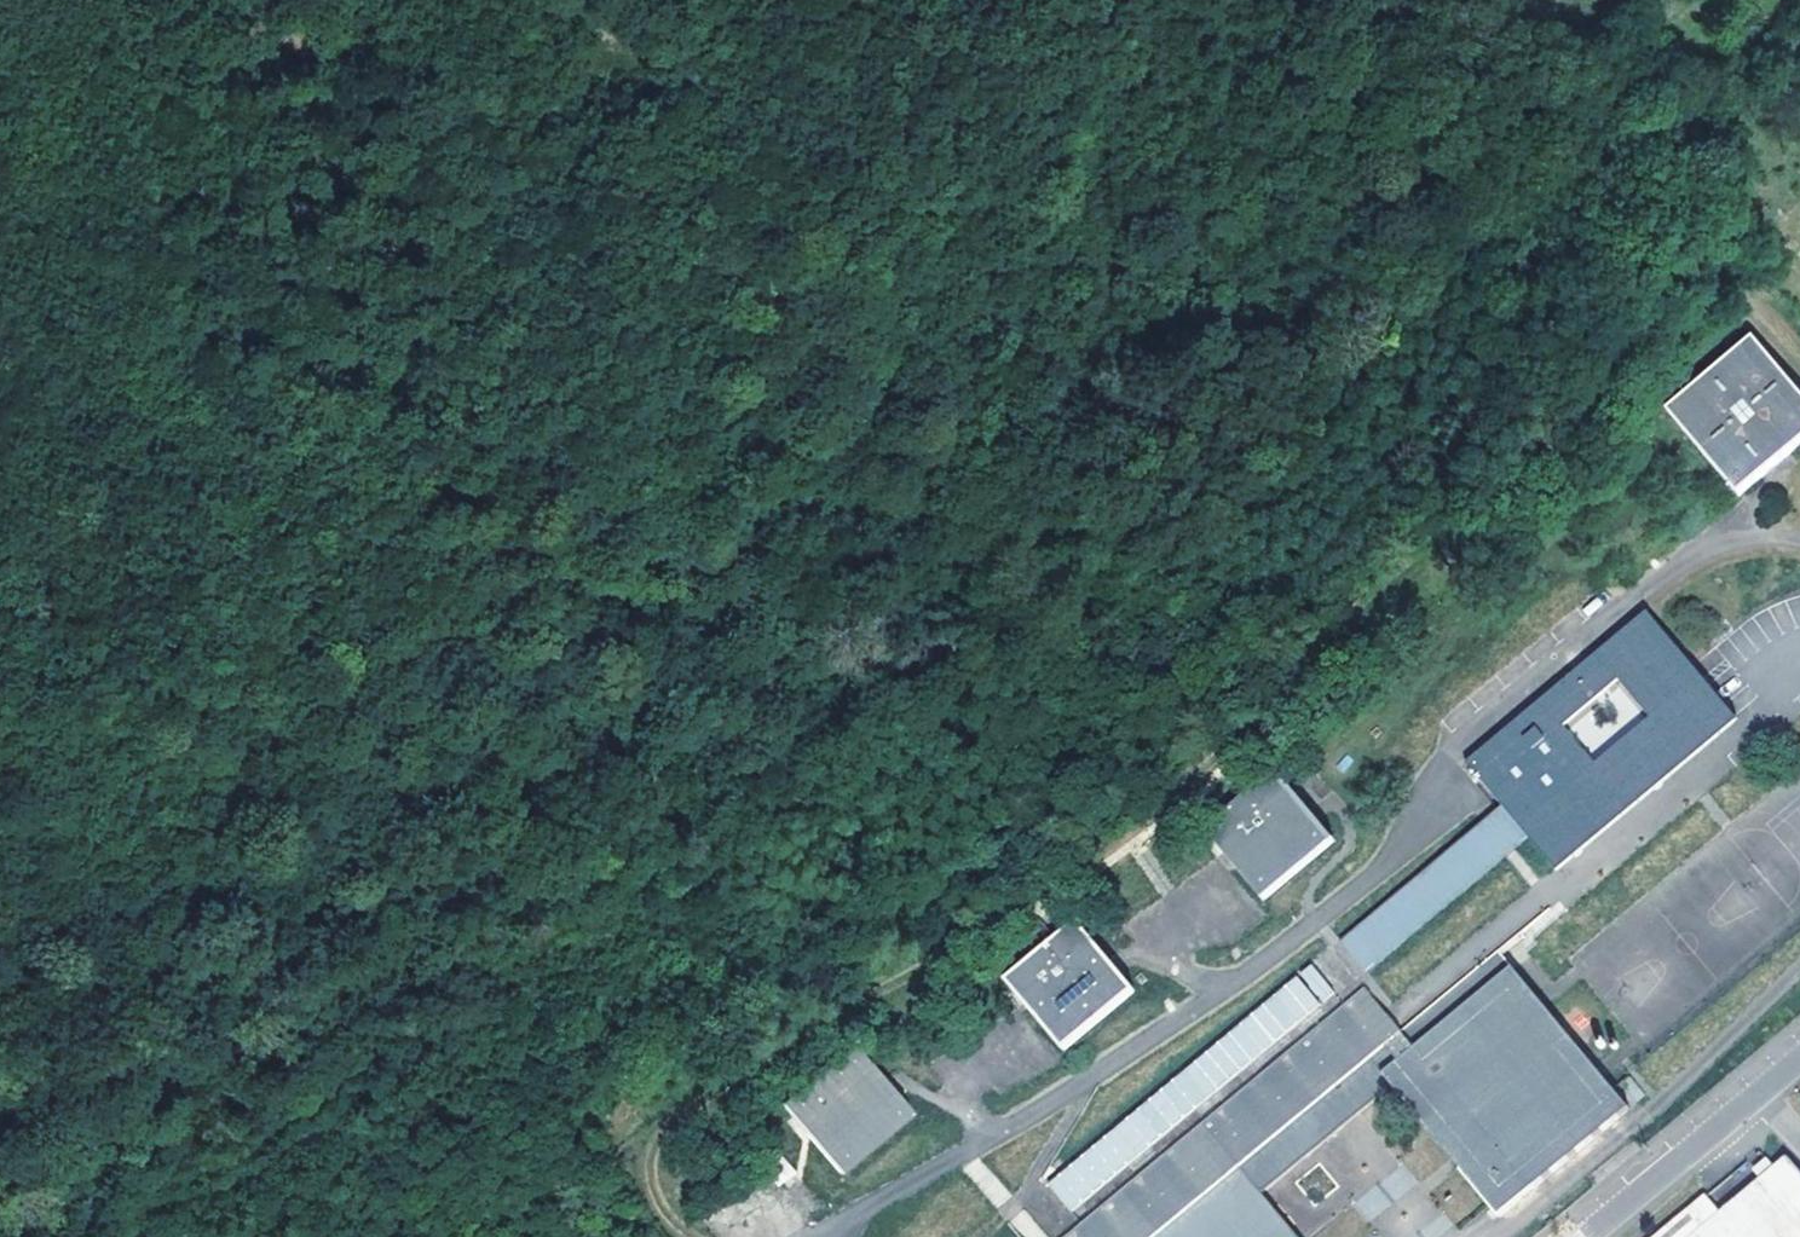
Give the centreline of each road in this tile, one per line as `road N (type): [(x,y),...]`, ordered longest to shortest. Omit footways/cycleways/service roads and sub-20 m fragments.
road 1 (residential): [(1579,1236),(1799,1055)]

